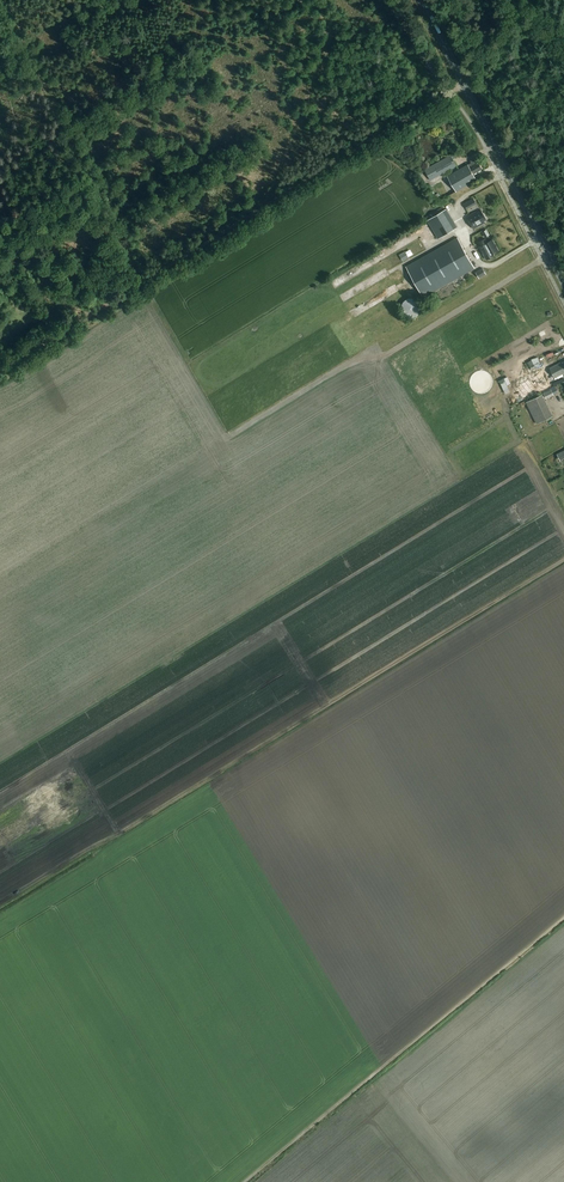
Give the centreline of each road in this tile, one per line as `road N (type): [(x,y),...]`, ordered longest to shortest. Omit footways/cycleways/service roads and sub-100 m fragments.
road 1 (track): [(387,132),(0,371)]
road 2 (track): [(247,1181),(563,918)]
road 3 (primary): [(563,283),(421,0)]
road 4 (track): [(563,56),(515,19),(479,68)]

